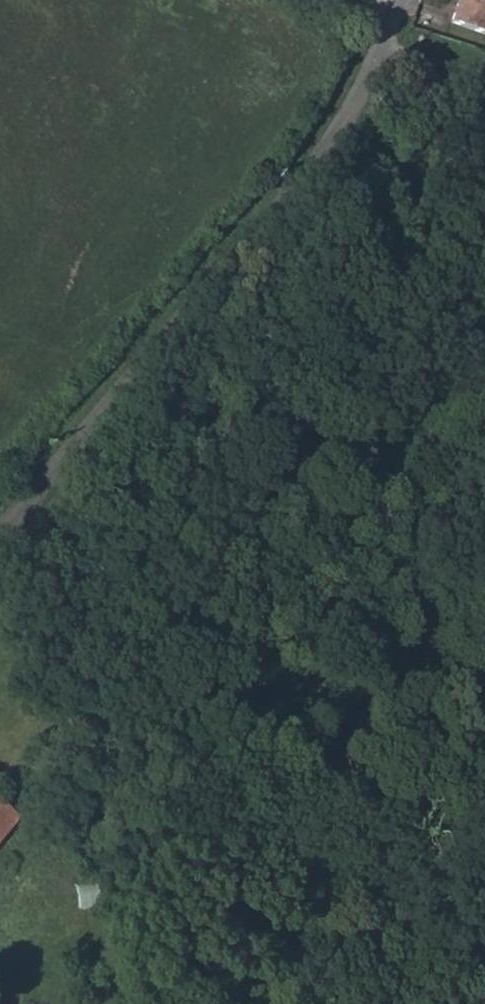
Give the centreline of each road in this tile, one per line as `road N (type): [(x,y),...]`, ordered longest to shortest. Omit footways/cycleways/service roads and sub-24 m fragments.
road 1 (unclassified): [(395,0),(367,87),(315,165),(0,526)]

